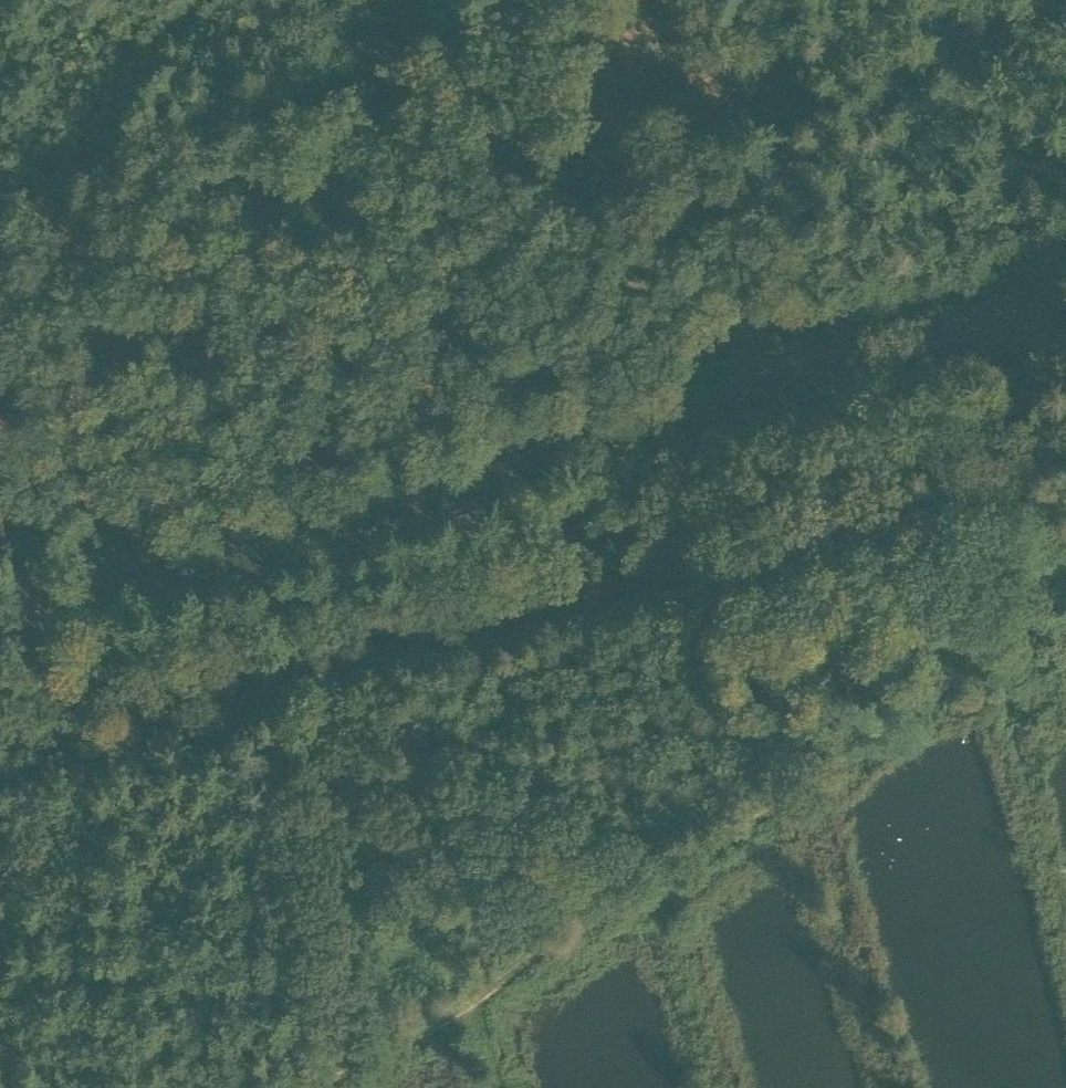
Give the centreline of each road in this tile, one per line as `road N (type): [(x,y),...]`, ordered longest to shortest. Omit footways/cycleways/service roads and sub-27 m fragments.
road 1 (secondary): [(0,625),(1065,297)]
road 2 (track): [(0,770),(1065,446)]
road 3 (track): [(955,480),(957,644),(952,674),(931,707),(551,941),(402,1050),(304,1087)]
road 4 (track): [(755,0),(818,374)]

